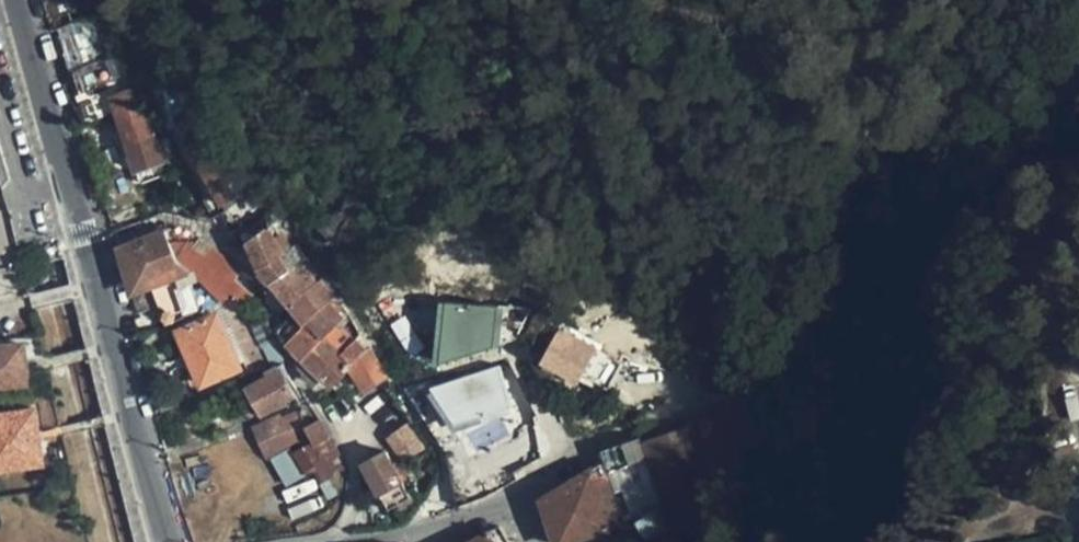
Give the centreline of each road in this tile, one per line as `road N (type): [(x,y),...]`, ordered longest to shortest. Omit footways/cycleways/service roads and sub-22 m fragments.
road 1 (tertiary): [(169,541),(16,0)]

